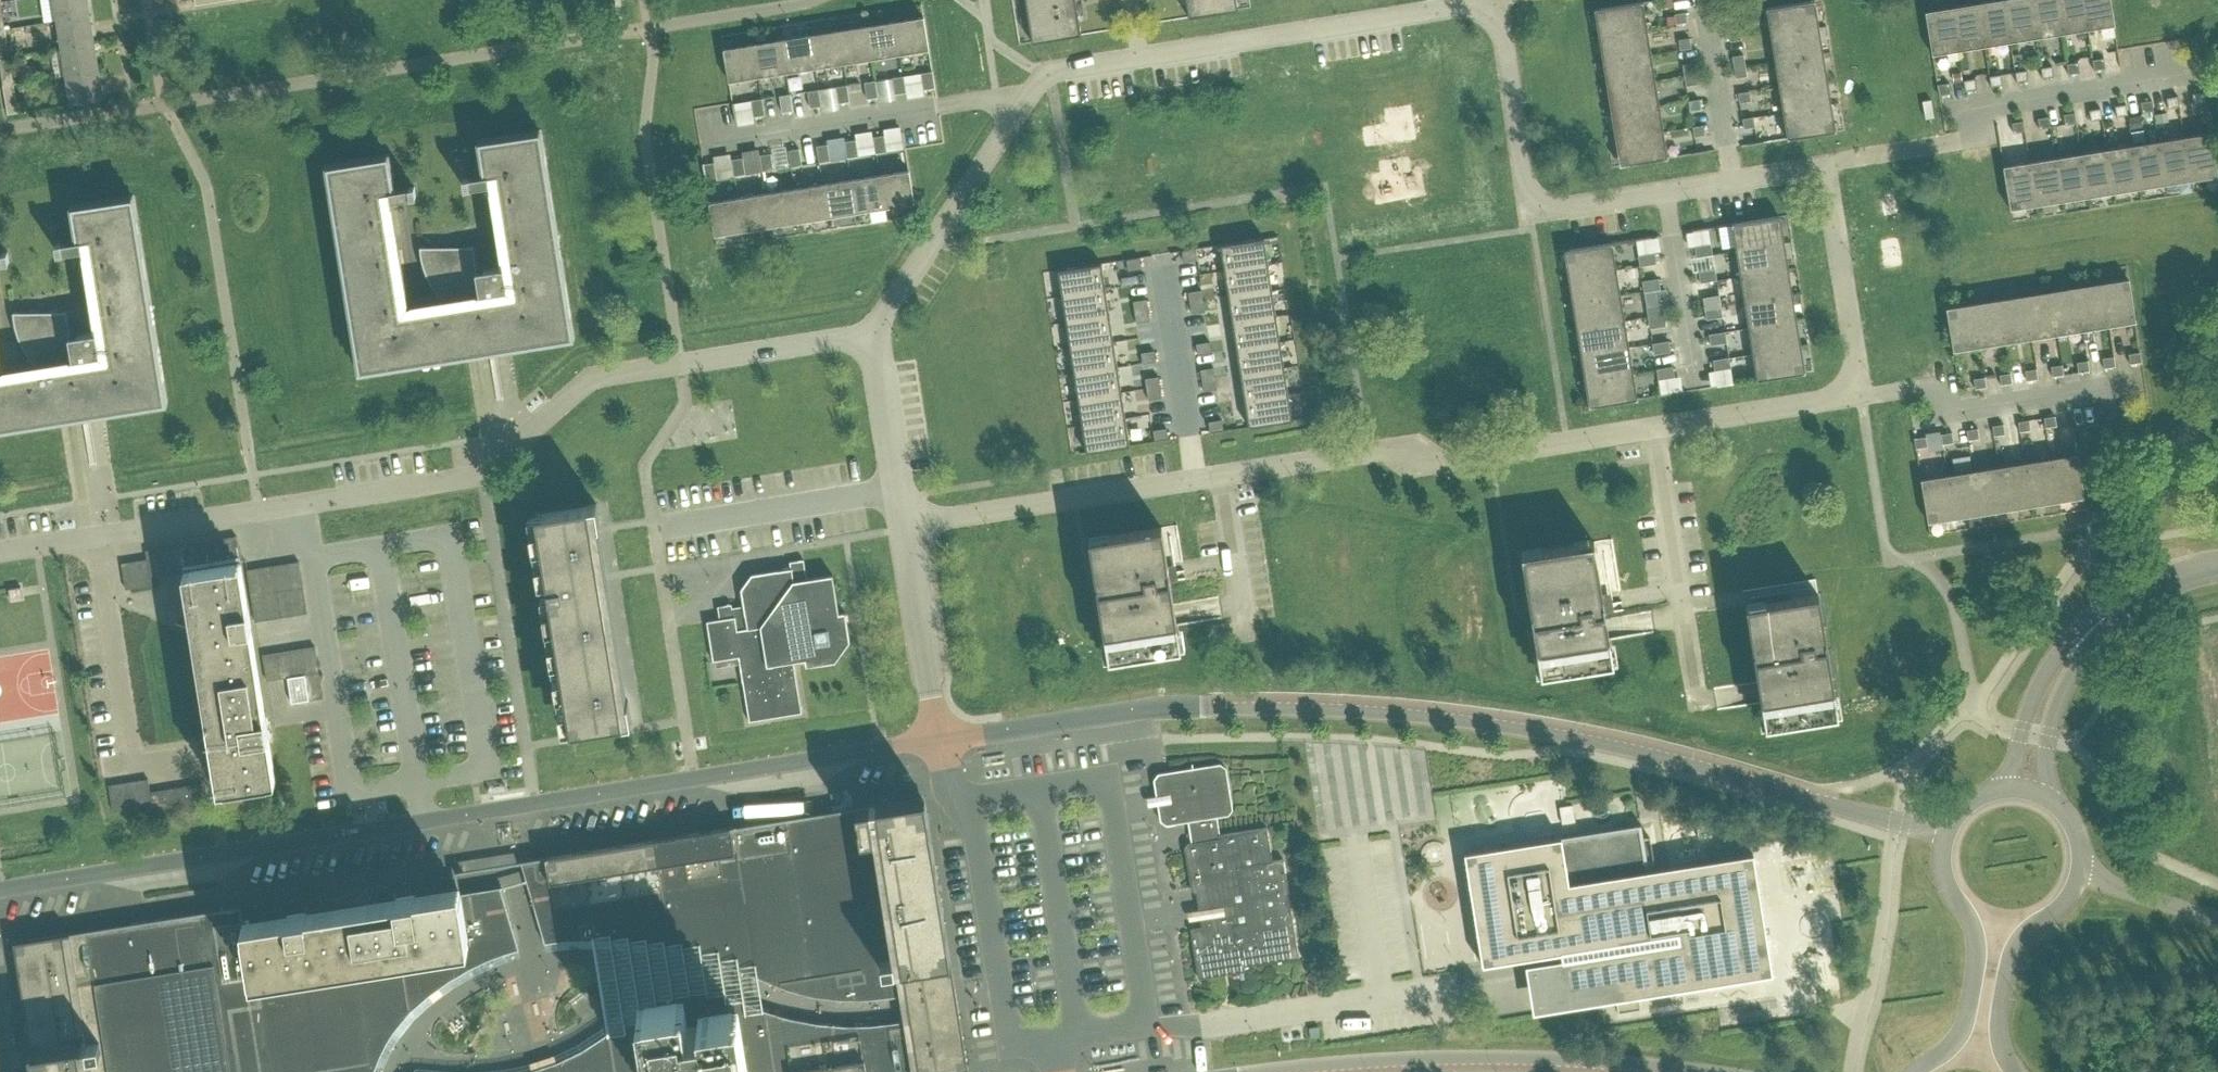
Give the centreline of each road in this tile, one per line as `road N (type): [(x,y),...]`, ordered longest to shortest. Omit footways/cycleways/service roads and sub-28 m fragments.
road 1 (tertiary): [(1945,834),(1589,738),(1458,717),(1201,705),(941,738)]
road 2 (tertiary): [(941,738),(0,890)]
road 3 (residential): [(1020,110),(1046,77),(1074,68),(1484,4),(1500,6),(1533,206),(1559,209),(1665,192)]
road 4 (residential): [(98,537),(471,479),(590,378),(871,337)]
road 5 (residential): [(1222,475),(1401,448),(1445,463),(1656,428)]
road 6 (residential): [(1453,986),(1056,1045)]
road 7 (residential): [(1823,167),(1961,140),(1967,112),(2187,73)]
road 8 (tertiary): [(1300,1071),(1427,1061),(1678,1071)]
road 9 (unclassified): [(1056,1045),(1010,1041),(968,800),(948,782),(941,738)]
road 10 (residential): [(714,141),(980,100),(1020,110)]
road 11 (residential): [(907,527),(1197,478)]
road 12 (residential): [(1861,395),(1927,387),(1947,408),(2133,381)]
road 13 (residential): [(871,337),(1020,110)]
road 14 (residential): [(1698,695),(1656,428)]
road 15 (residential): [(98,537),(131,754),(178,762)]
road 16 (tertiary): [(1945,834),(1943,873),(1971,924),(1976,959),(1962,1028),(1917,1071)]
road 17 (residential): [(1861,395),(1823,167)]
road 18 (tertiary): [(2015,1071),(1997,1025),(2007,965),(2017,938),(2058,909),(2079,876)]
road 19 (residential): [(1197,478),(1161,256)]
road 20 (residential): [(907,527),(941,738)]
road 21 (residential): [(1656,428),(1861,395)]
road 22 (residential): [(871,337),(907,527)]
road 23 (residential): [(1693,370),(1665,192)]
road 24 (residential): [(1704,5),(1732,181)]
road 25 (unclassified): [(2217,565),(2102,613),(2074,645)]
road 26 (unclassified): [(2074,645),(2038,683),(2005,789)]
road 27 (residential): [(1246,629),(1222,475)]
road 28 (unclassified): [(2043,794),(2047,741),(2075,667),(2074,645)]
road 29 (tertiary): [(2217,921),(2079,876)]

